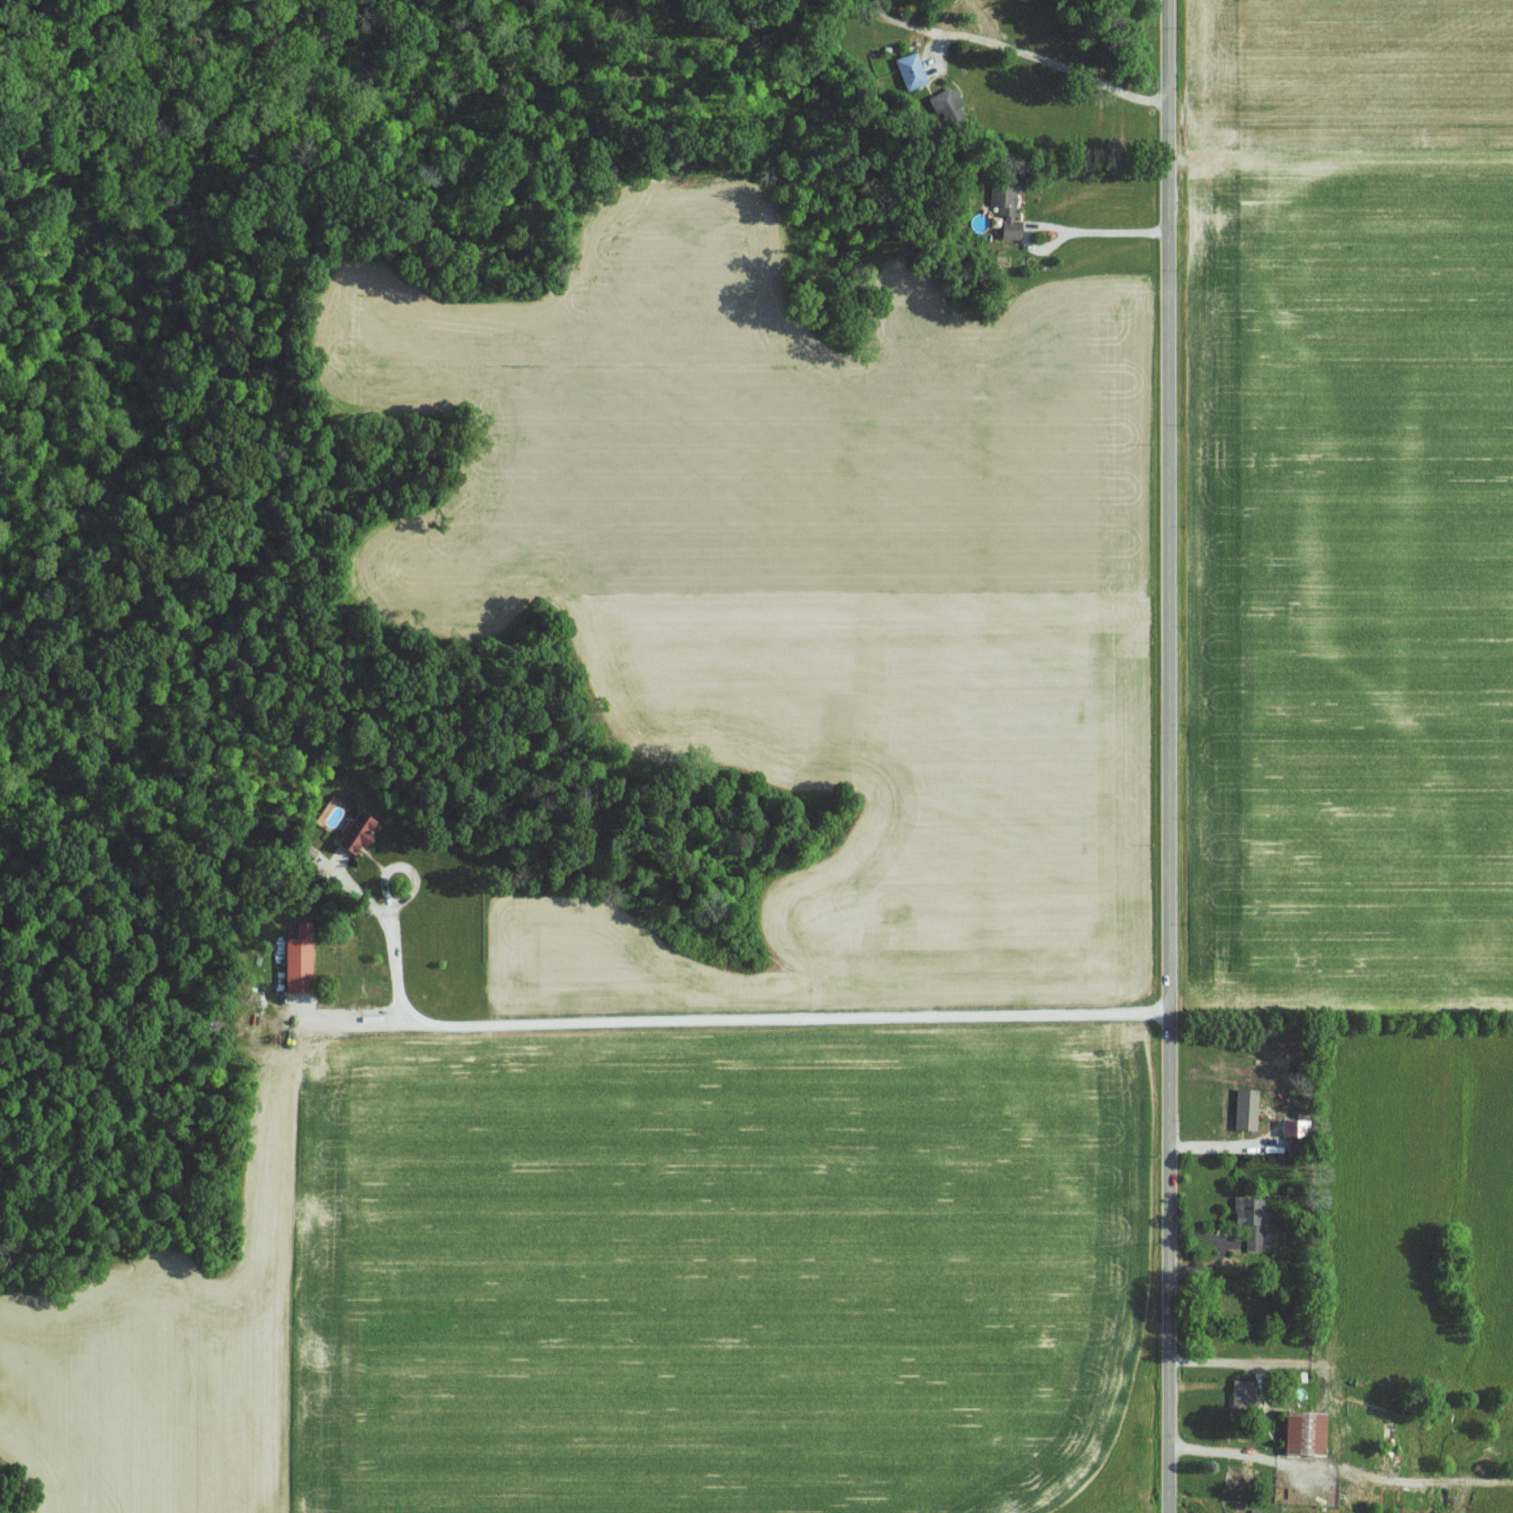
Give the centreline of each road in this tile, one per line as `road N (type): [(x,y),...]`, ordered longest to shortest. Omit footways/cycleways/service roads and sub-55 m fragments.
road 1 (residential): [(1171,1512),(1169,0)]

